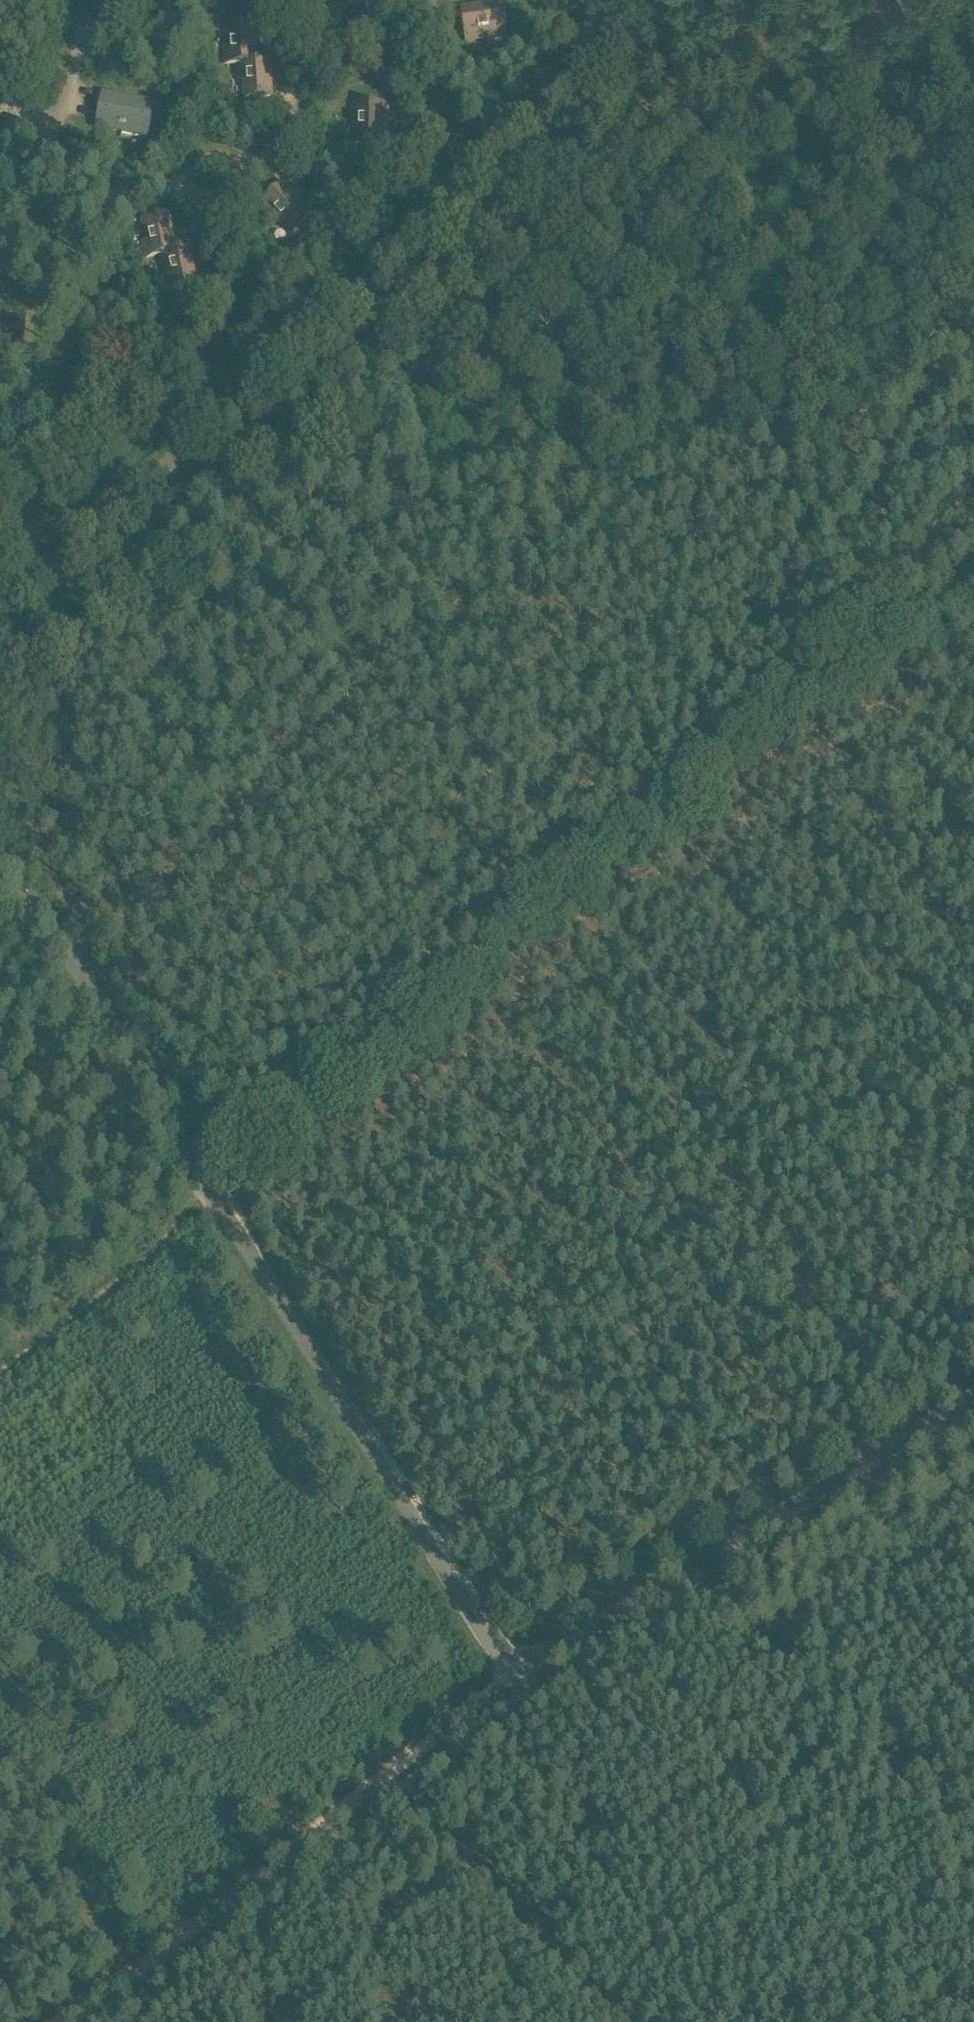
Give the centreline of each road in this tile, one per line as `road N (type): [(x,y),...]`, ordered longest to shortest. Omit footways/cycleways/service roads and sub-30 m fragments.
road 1 (unclassified): [(516,1673),(211,1209),(0,850)]
road 2 (unclassified): [(0,557),(140,484),(659,0)]
road 3 (unclassified): [(516,1673),(973,1398)]
road 4 (track): [(593,2021),(375,1779)]

